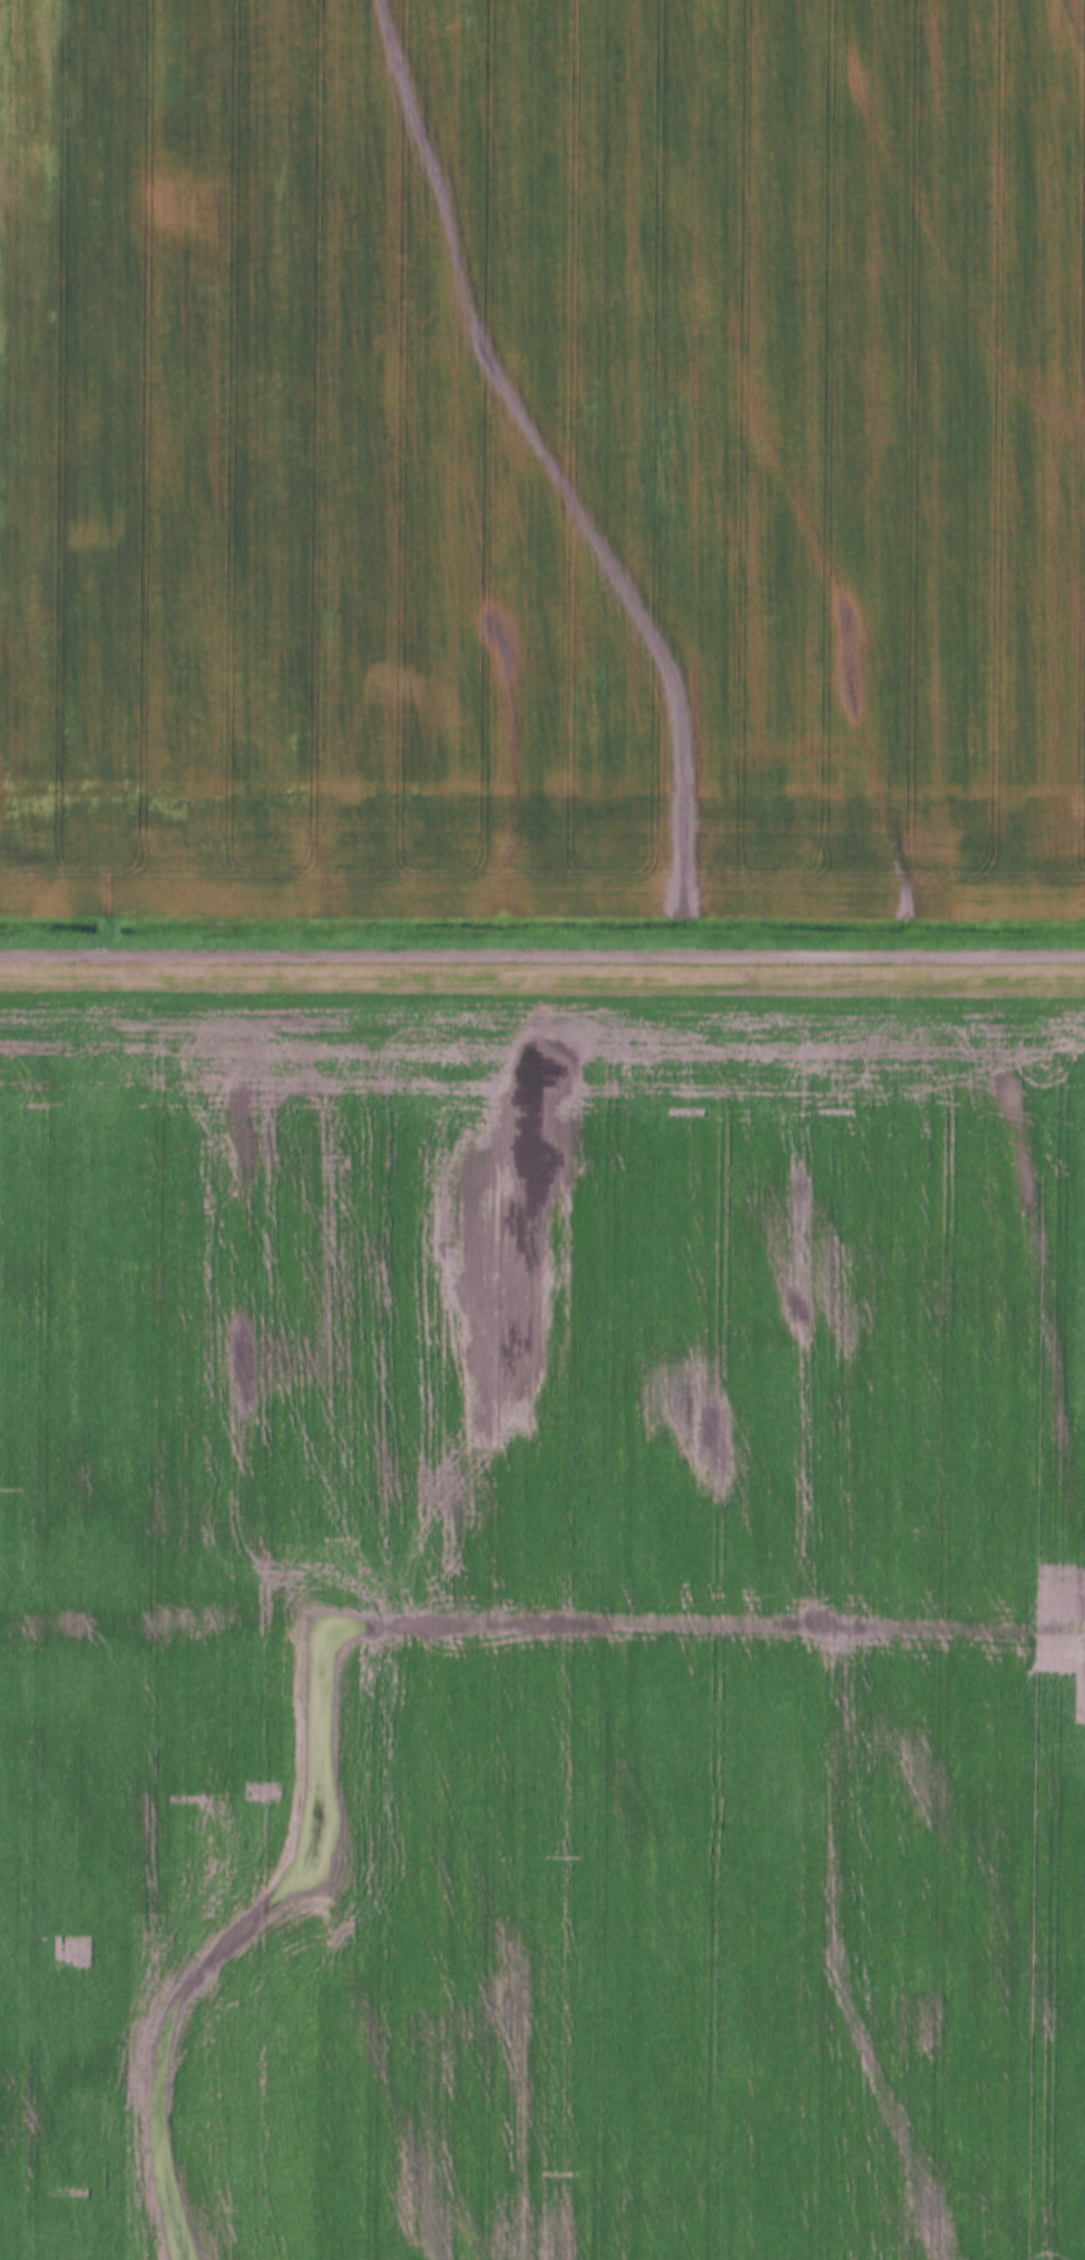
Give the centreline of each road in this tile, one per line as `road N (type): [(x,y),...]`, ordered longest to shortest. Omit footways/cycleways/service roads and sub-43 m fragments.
road 1 (track): [(0,959),(1084,960)]

